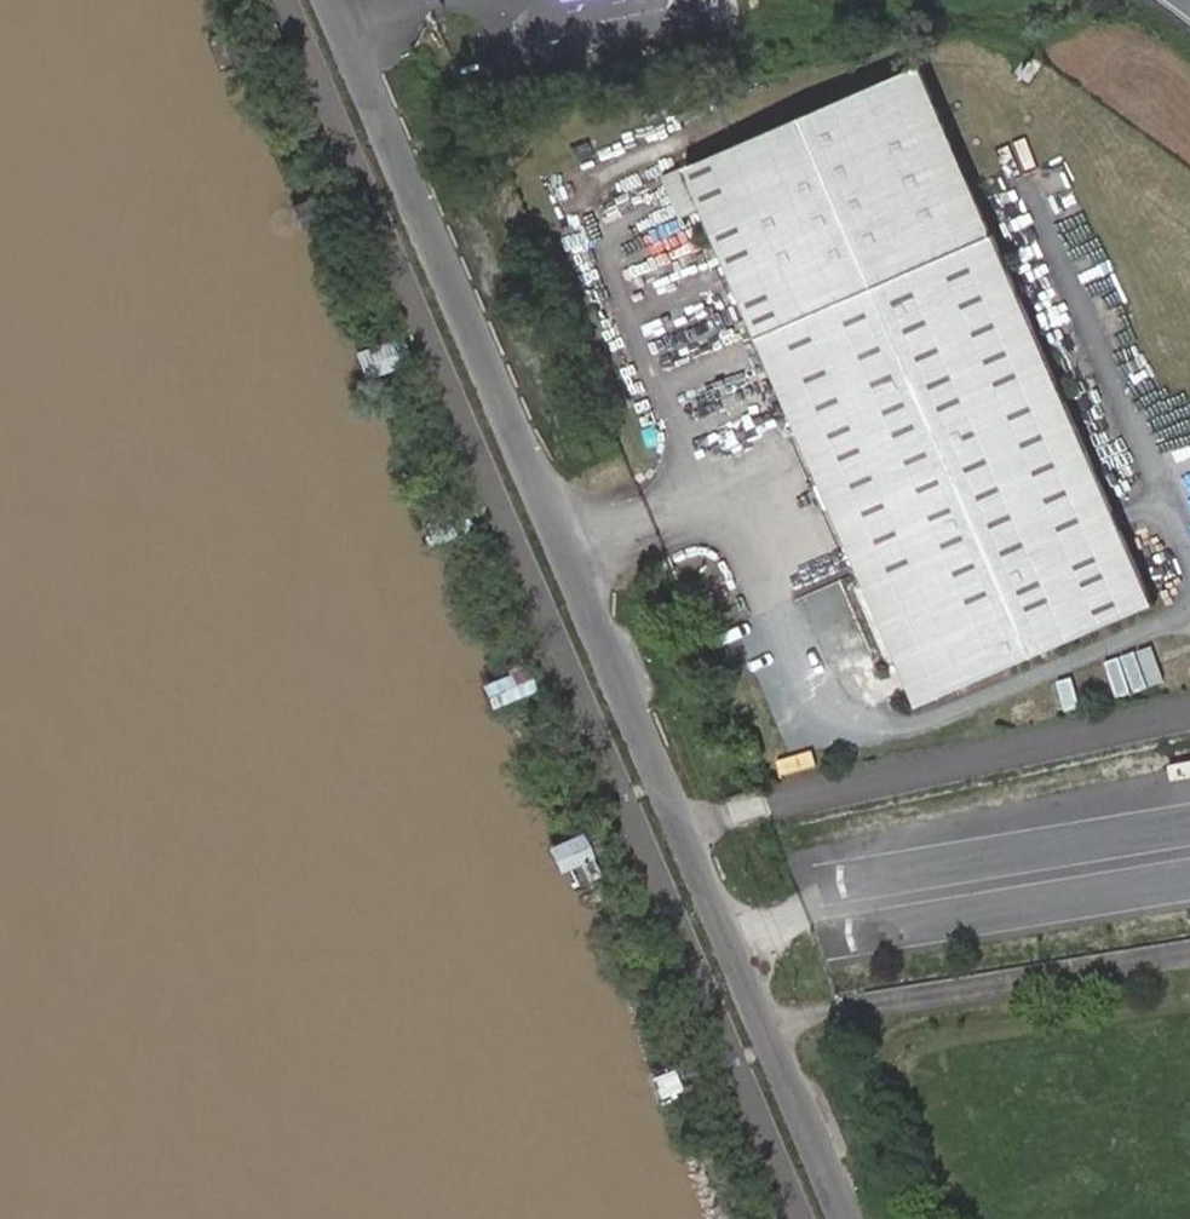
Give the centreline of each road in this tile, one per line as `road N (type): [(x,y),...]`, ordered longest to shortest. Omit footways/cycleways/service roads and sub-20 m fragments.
road 1 (tertiary): [(846,1218),(325,0)]

